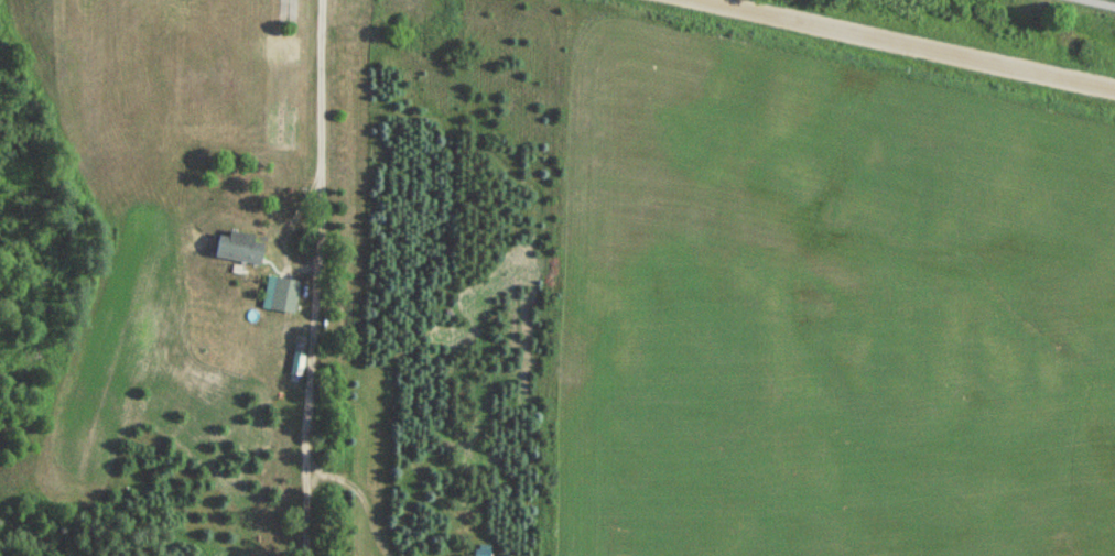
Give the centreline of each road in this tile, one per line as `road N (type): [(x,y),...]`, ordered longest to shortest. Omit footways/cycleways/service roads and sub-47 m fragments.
road 1 (residential): [(1114,95),(684,0)]

